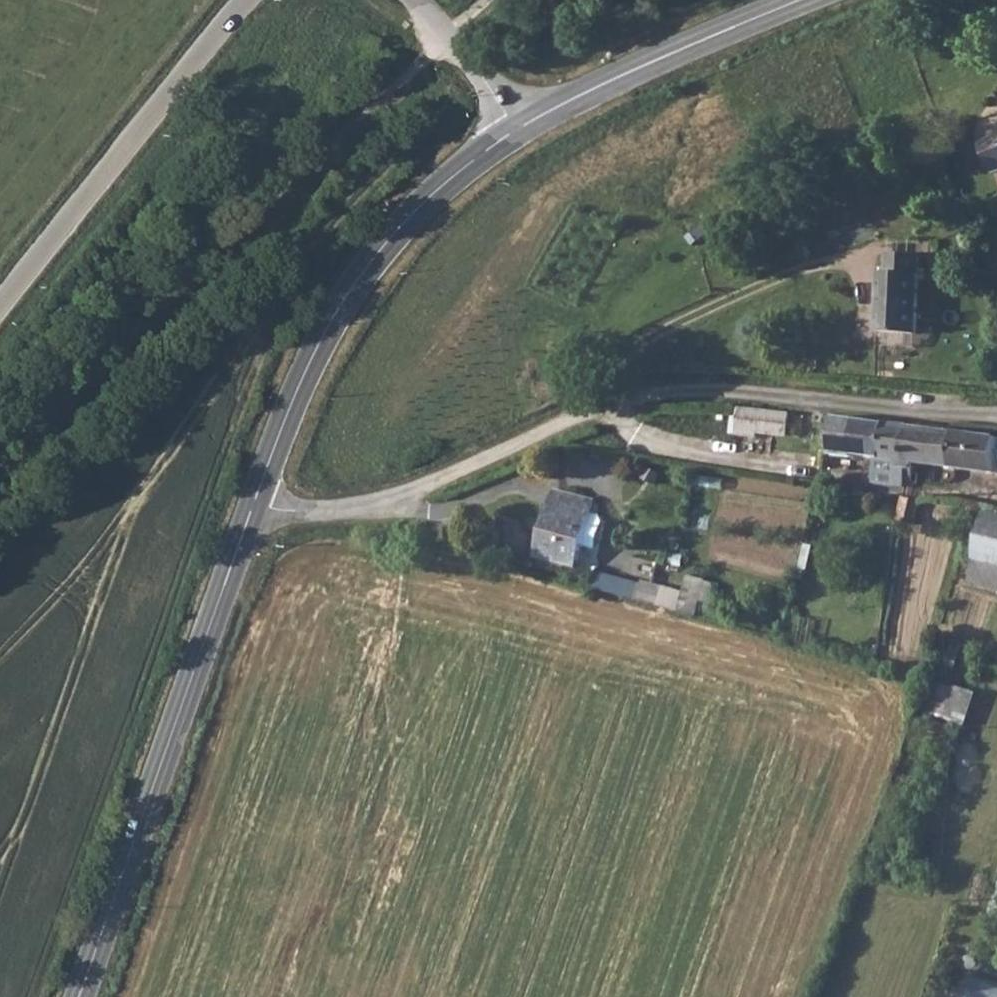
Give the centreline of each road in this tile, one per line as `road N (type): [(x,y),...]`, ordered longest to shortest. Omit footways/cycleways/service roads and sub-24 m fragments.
road 1 (unclassified): [(254,502),(327,512),(365,505),(604,407),(655,397),(755,394),(996,413)]
road 2 (secondary): [(254,502),(80,996)]
road 3 (secondary): [(518,129),(420,204),(351,282),(306,367),(254,502)]
road 4 (unclassified): [(0,312),(246,0)]
road 5 (secondary): [(796,0),(636,66),(518,129)]
road 6 (unclassified): [(416,0),(518,129)]

